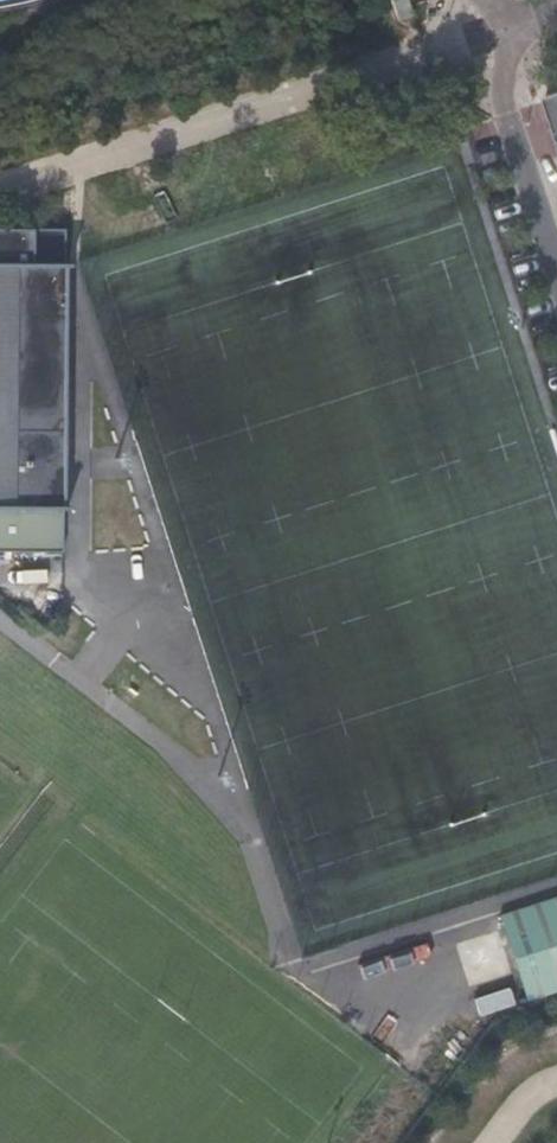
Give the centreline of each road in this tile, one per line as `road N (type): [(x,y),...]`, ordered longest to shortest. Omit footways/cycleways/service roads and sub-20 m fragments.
road 1 (residential): [(510,27),(507,117),(556,271)]

